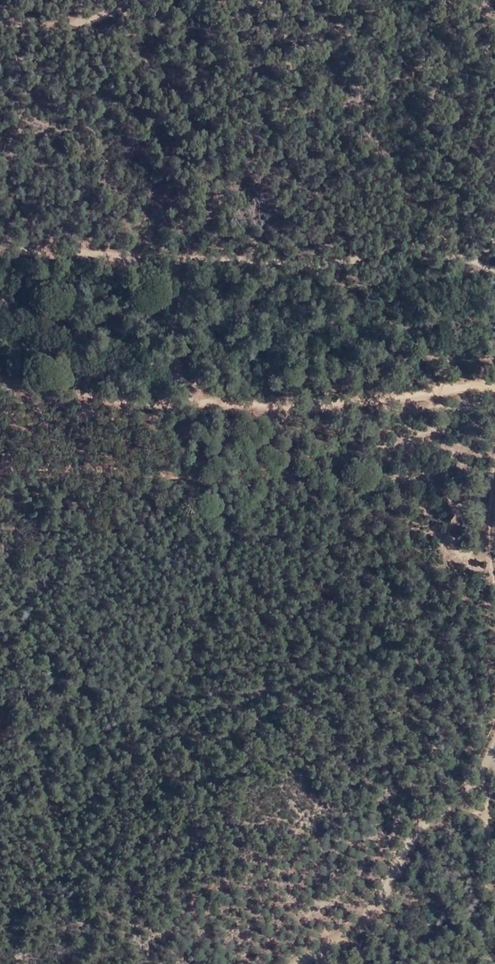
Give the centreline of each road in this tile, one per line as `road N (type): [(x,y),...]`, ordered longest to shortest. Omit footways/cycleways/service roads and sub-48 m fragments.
road 1 (track): [(0,239),(295,266),(432,246),(494,270)]
road 2 (track): [(494,391),(132,404),(33,378),(0,384)]
road 3 (track): [(313,403),(259,459),(226,480),(158,463),(0,462)]
road 4 (track): [(494,746),(473,785),(416,834),(357,920),(289,963)]
road 5 (track): [(192,255),(181,338),(195,400)]

